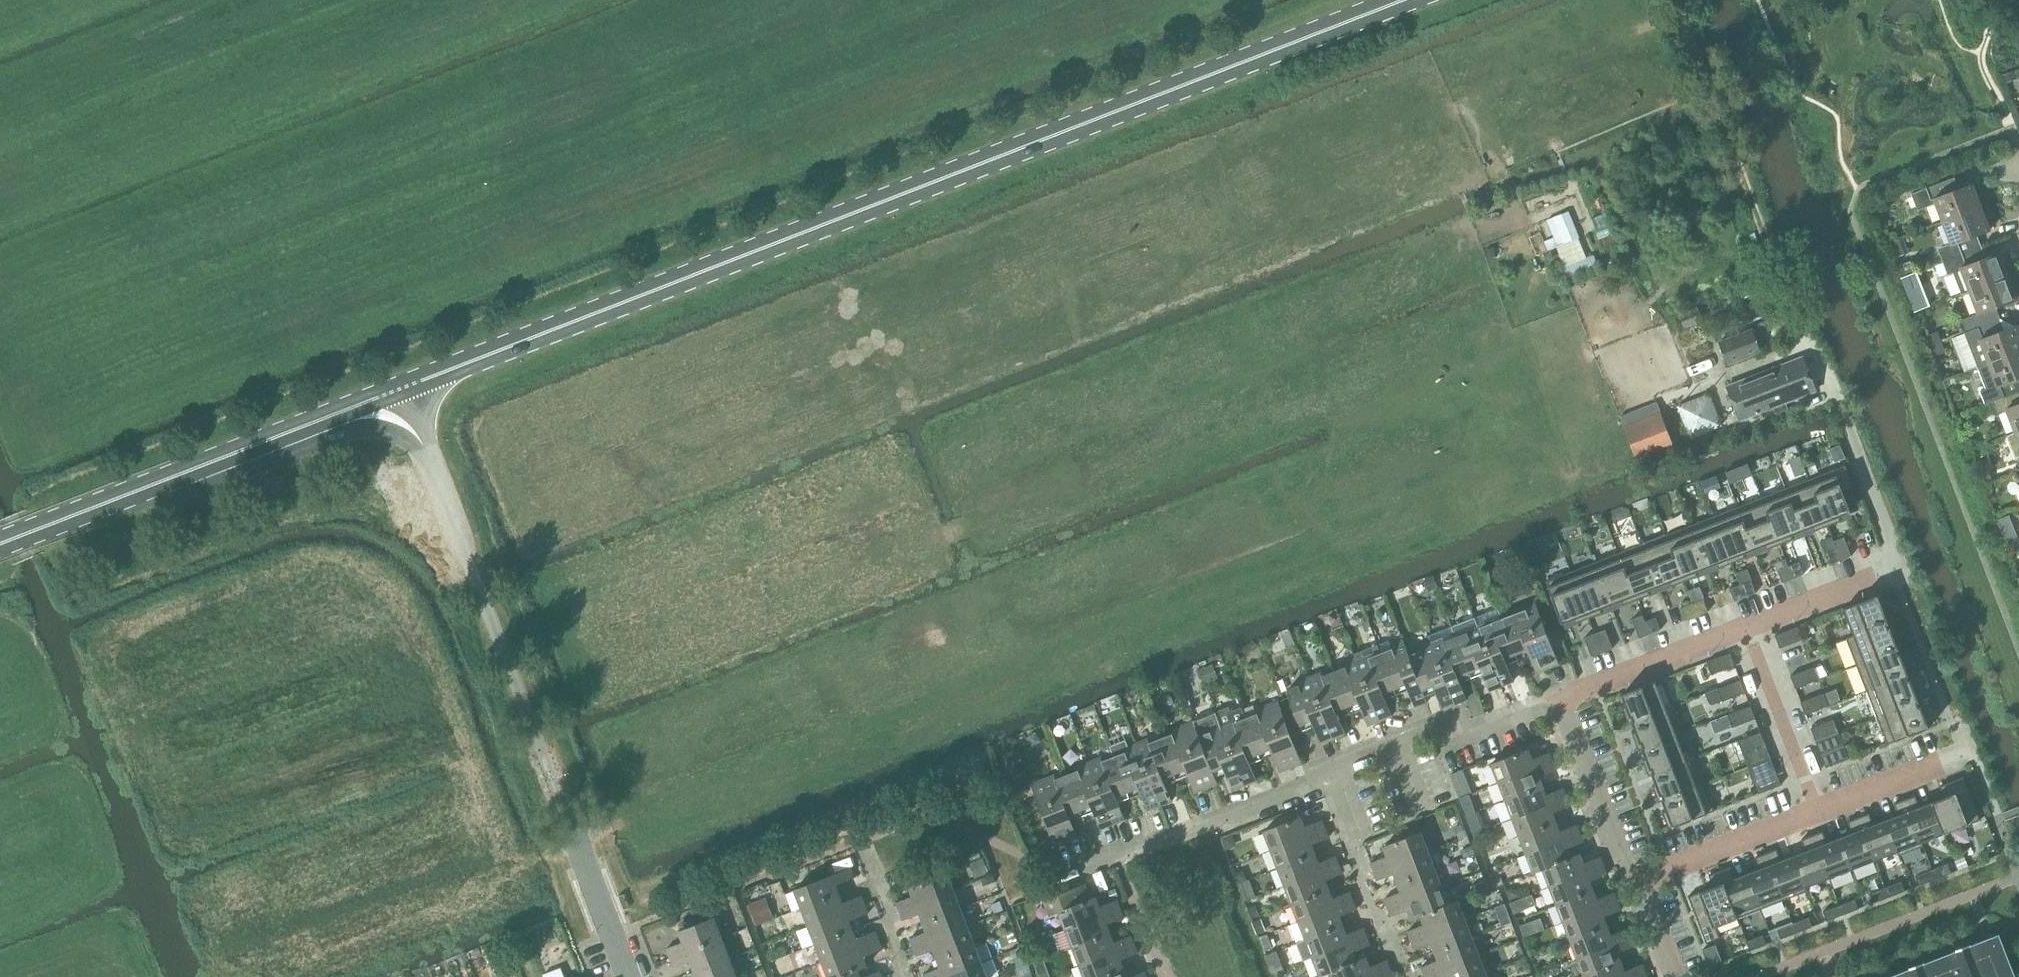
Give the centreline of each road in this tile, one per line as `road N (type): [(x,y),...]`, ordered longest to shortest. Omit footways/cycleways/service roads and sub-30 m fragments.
road 1 (primary): [(0,544),(1406,0)]
road 2 (track): [(1816,351),(1679,0)]
road 3 (residential): [(1747,626),(1892,571),(1891,545),(1846,420)]
road 4 (residential): [(1065,875),(1339,771)]
road 5 (residential): [(1339,771),(1438,731),(1464,736),(1560,698)]
road 6 (residential): [(1560,698),(1747,626)]
road 7 (residential): [(1632,882),(1819,811)]
road 8 (residential): [(1747,626),(1819,811)]
road 9 (residential): [(1632,882),(1560,698)]
road 10 (residential): [(1819,811),(1941,766)]

